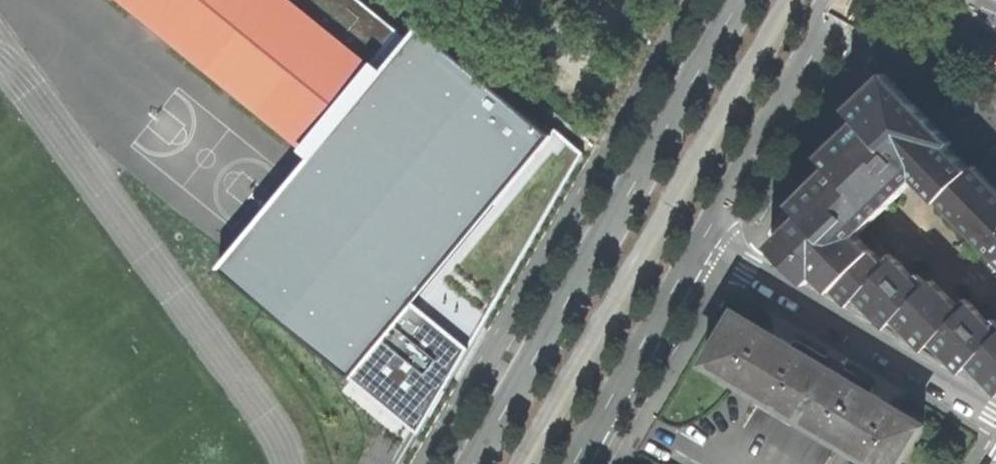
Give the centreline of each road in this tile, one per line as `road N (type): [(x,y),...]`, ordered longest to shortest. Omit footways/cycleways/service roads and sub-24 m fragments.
road 1 (secondary): [(744,0),(477,463)]
road 2 (residential): [(995,413),(704,235)]
road 3 (secondary): [(704,235),(838,0)]
road 4 (secondary): [(573,463),(704,235)]

